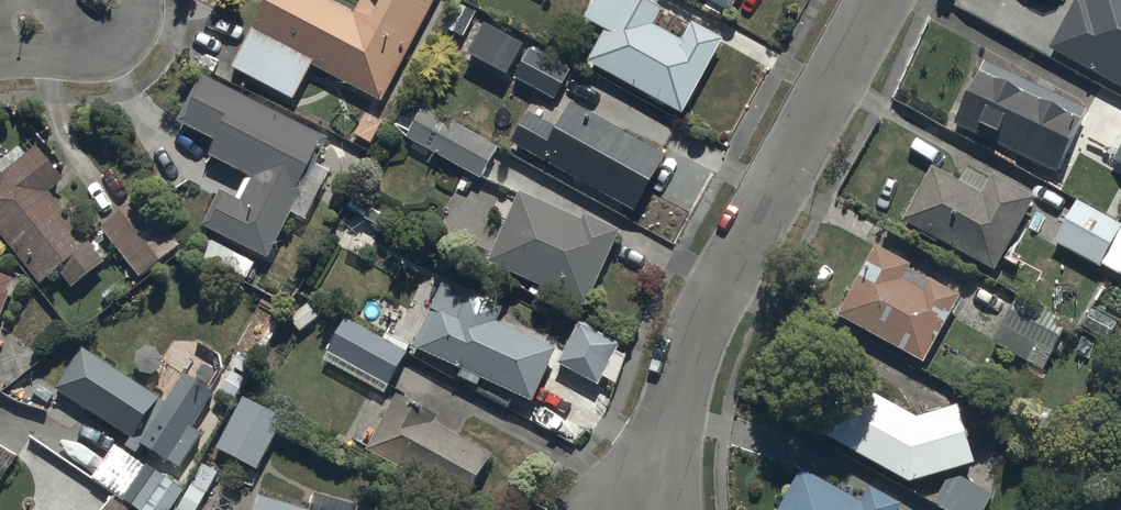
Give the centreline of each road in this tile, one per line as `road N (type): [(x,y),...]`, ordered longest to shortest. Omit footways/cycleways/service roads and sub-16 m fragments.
road 1 (residential): [(880,0),(715,303),(634,509)]
road 2 (residential): [(141,0),(130,35),(103,54),(75,60),(17,47)]

